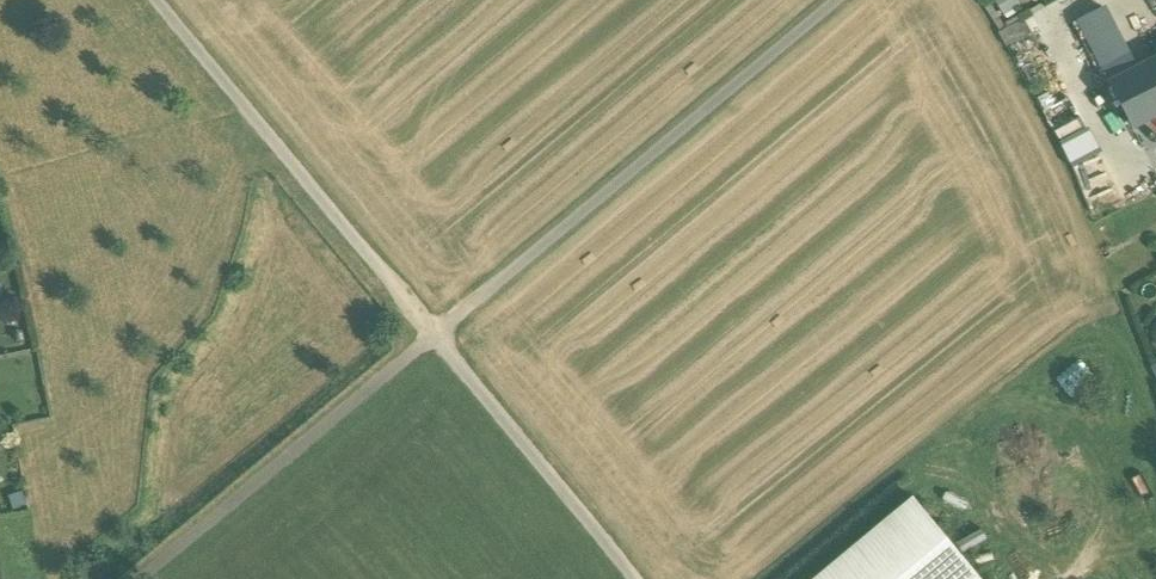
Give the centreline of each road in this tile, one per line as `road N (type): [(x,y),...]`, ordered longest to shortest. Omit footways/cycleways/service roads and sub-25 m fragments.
road 1 (track): [(839,0),(142,578)]
road 2 (track): [(633,578),(156,0)]

